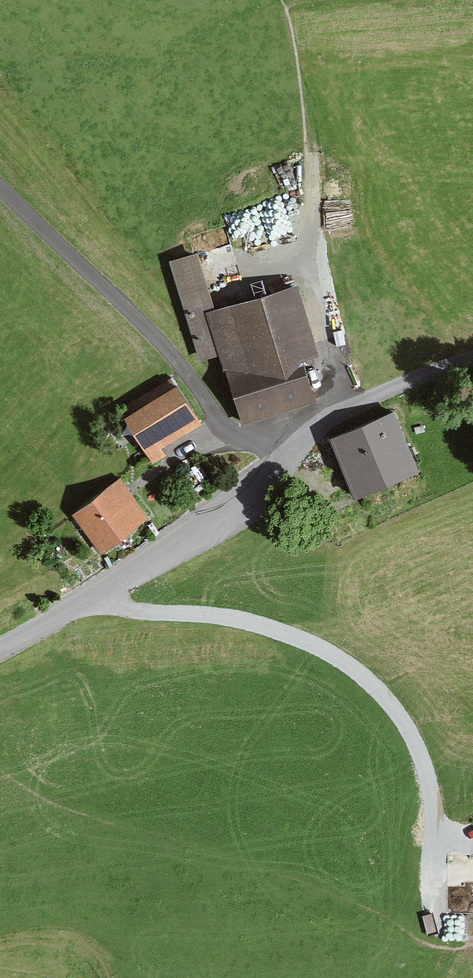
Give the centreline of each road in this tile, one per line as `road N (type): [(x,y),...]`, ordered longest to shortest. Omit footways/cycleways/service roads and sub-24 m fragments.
road 1 (track): [(472,925),(438,924),(432,794),(418,750),(369,681),(270,629),(129,611),(108,590)]
road 2 (unclassified): [(472,360),(336,417),(228,509),(108,590),(0,648)]
road 3 (track): [(336,417),(326,393),(310,260),(301,57),(284,0)]
road 4 (track): [(284,458),(269,443),(225,429),(158,344),(0,193)]

